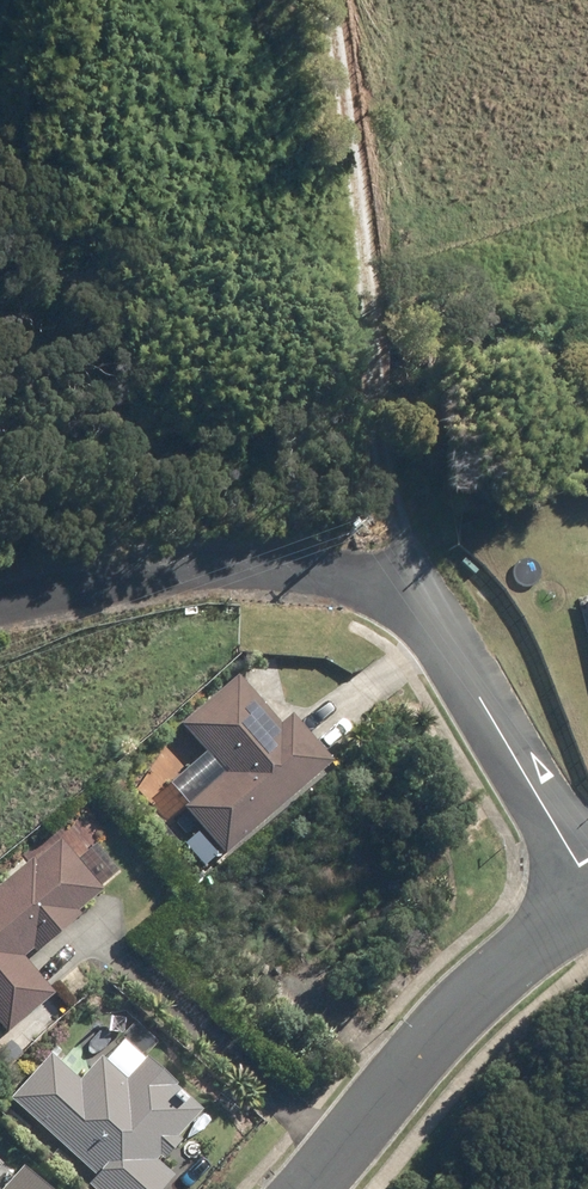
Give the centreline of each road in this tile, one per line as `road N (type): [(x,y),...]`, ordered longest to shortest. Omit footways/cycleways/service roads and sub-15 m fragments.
road 1 (track): [(403,603),(397,452),(377,357),(332,0)]
road 2 (residential): [(231,564),(307,569),(403,603),(547,798),(587,868)]
road 3 (residential): [(301,1188),(462,1007),(518,955),(587,911)]

